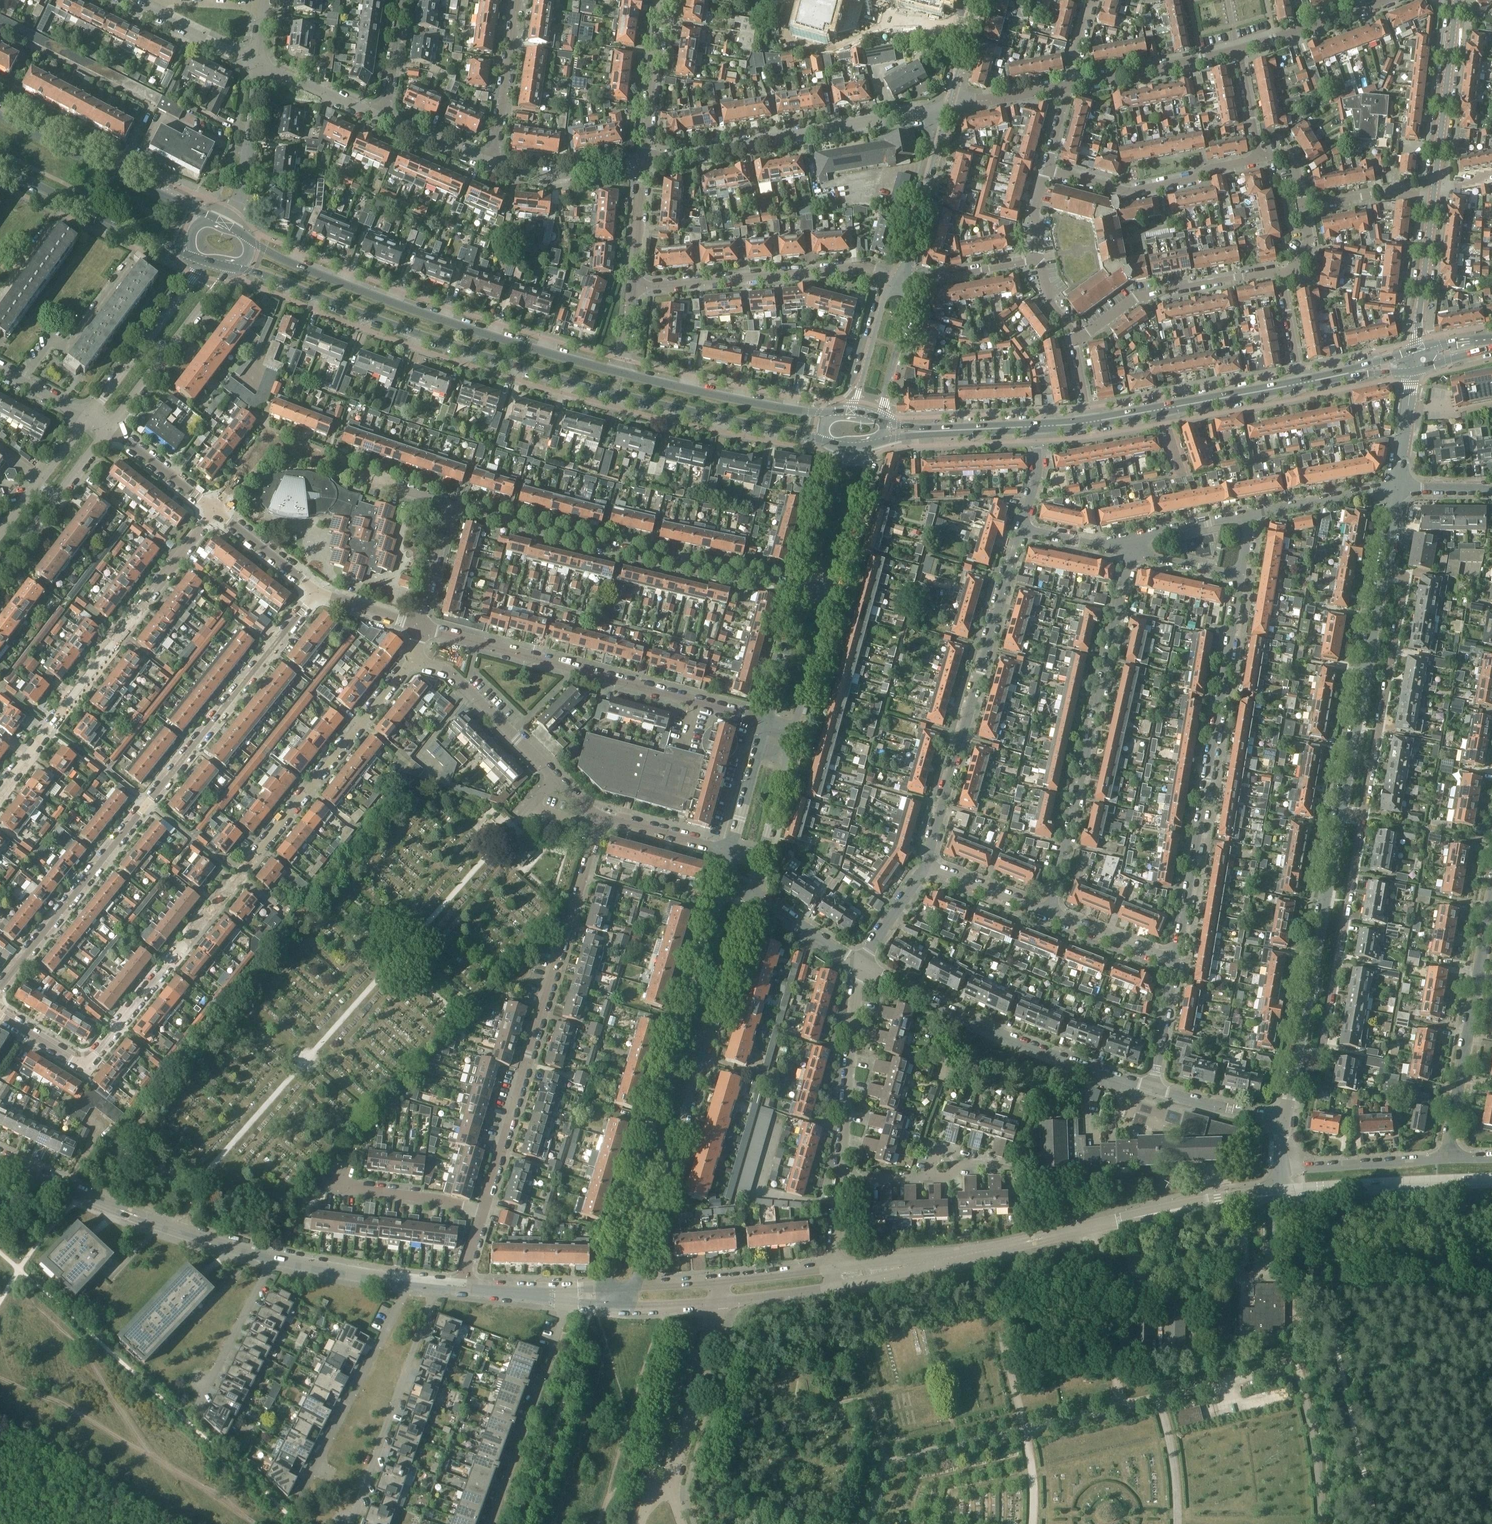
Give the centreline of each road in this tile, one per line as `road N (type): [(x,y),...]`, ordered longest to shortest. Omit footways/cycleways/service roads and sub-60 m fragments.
road 1 (primary): [(229,267),(537,371),(828,442)]
road 2 (residential): [(418,662),(92,1061),(77,1062),(0,1014)]
road 3 (residential): [(0,989),(318,591)]
road 4 (residential): [(721,887),(592,1299)]
road 5 (residential): [(630,1300),(752,896)]
road 6 (primary): [(623,373),(388,300),(295,264),(235,228)]
road 7 (residential): [(603,819),(489,1214)]
road 8 (residential): [(1175,961),(1240,576)]
road 9 (residential): [(1051,913),(1131,552)]
road 10 (residential): [(922,1263),(1282,1193)]
road 11 (residential): [(802,593),(453,506)]
road 12 (residential): [(423,629),(770,723)]
road 13 (residential): [(0,794),(214,510)]
road 14 (residential): [(926,865),(1021,530)]
road 15 (residential): [(861,963),(975,1023),(1152,1089)]
road 16 (residential): [(646,162),(949,107)]
road 17 (residential): [(453,506),(276,443),(214,510)]
road 18 (residential): [(632,286),(875,267),(900,279)]
road 19 (residential): [(1363,817),(1405,576),(1381,570)]
road 20 (residential): [(1447,1157),(1491,892)]
road 21 (residential): [(1296,1057),(1321,1056),(1363,817)]
road 22 (residential): [(441,1286),(358,1523)]
road 23 (residential): [(1296,1057),(1340,813)]
road 24 (residential): [(1340,813),(1381,570)]
road 25 (residential): [(603,819),(447,671),(418,662)]
road 26 (residential): [(412,1282),(300,1497)]
road 27 (primary): [(217,219),(0,115)]
road 28 (residential): [(571,1298),(492,1523)]
road 29 (residential): [(1080,342),(1122,304),(1282,276)]
road 30 (primary): [(837,412),(752,402),(623,373)]
road 31 (primary): [(0,166),(197,258)]
road 32 (residential): [(1049,170),(1126,192),(1259,158)]
road 33 (residential): [(841,1179),(861,963)]
road 34 (primary): [(1091,422),(1301,384)]
road 35 (residential): [(1282,1193),(1491,1180)]
road 36 (residential): [(833,1266),(663,1286),(630,1300)]
road 37 (residential): [(630,1300),(723,1304),(832,1285)]
road 38 (residential): [(112,427),(229,267)]
road 39 (residential): [(197,258),(197,273),(90,417)]
road 40 (tertiary): [(1457,0),(1435,186)]
road 41 (residential): [(0,574),(112,427)]
road 42 (tertiary): [(900,279),(949,107)]
road 43 (residential): [(158,1229),(0,1152)]
road 44 (residential): [(1071,85),(1238,50)]
road 45 (residential): [(1447,1157),(1281,1169)]
road 46 (residential): [(493,164),(517,0)]
road 47 (residential): [(489,1214),(326,1186)]
road 48 (residential): [(834,601),(875,442)]
road 49 (residential): [(646,162),(665,0)]
road 50 (residential): [(828,442),(835,457),(802,593)]
road 51 (residential): [(493,164),(559,175),(646,162)]
road 52 (residential): [(277,1259),(207,1397)]
road 53 (tertiary): [(1434,197),(1416,350)]
road 54 (tertiary): [(900,279),(884,300),(861,387),(837,412)]
road 55 (residential): [(1251,514),(1398,490)]
road 56 (residential): [(233,208),(246,176),(258,64)]
road 57 (residential): [(90,417),(0,532)]
road 58 (tertiary): [(882,420),(908,306),(900,279)]
road 59 (residential): [(130,0),(258,64)]
road 60 (residential): [(900,279),(1039,258)]
road 61 (residential): [(258,64),(386,118)]
road 62 (residential): [(770,723),(730,855)]
road 63 (residential): [(412,1282),(277,1259)]
road 64 (residential): [(761,863),(797,731)]
road 65 (residential): [(1238,50),(1367,5)]
road 66 (residential): [(1152,1089),(1284,1121)]
road 67 (residential): [(797,731),(834,601)]
road 68 (residential): [(1051,913),(926,865)]
road 69 (residential): [(802,593),(770,723)]
road 70 (residential): [(1303,208),(1389,191),(1434,197)]
road 71 (residential): [(1175,961),(1051,913)]
road 72 (residential): [(730,855),(603,819)]
road 73 (residential): [(214,510),(318,591)]
road 74 (residential): [(112,427),(214,510)]
road 75 (residential): [(1152,1089),(1175,961)]
road 76 (residential): [(752,896),(861,963)]
road 77 (residential): [(453,506),(423,629)]
road 78 (residential): [(632,286),(646,162)]
road 79 (residential): [(949,107),(1071,85)]
road 80 (residential): [(1132,537),(1251,514)]
road 81 (residential): [(1398,490),(1414,370)]

